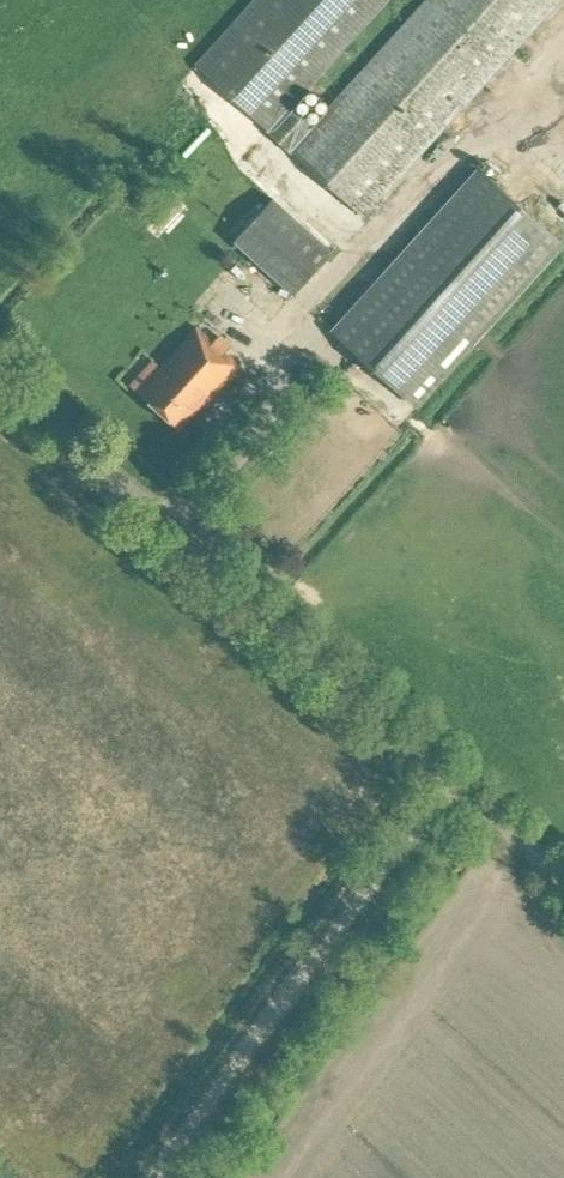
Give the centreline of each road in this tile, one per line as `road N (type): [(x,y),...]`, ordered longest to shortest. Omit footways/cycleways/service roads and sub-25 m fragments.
road 1 (unclassified): [(563,875),(0,375)]
road 2 (track): [(168,525),(259,431),(299,322),(461,152),(493,147),(553,196),(563,184)]
road 3 (track): [(155,1177),(459,781)]

